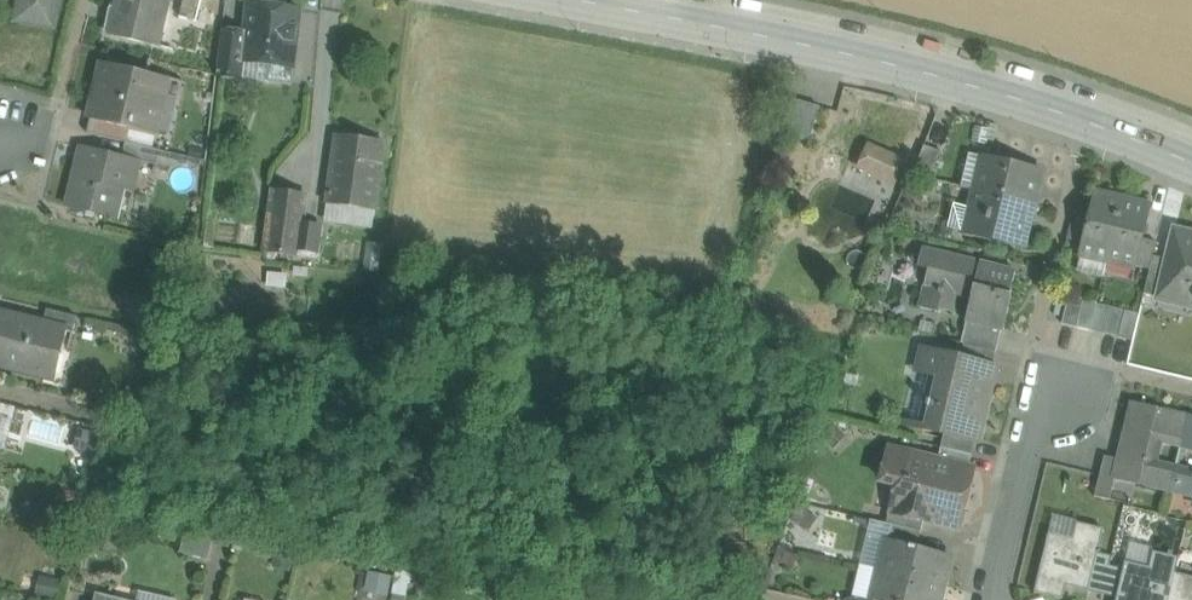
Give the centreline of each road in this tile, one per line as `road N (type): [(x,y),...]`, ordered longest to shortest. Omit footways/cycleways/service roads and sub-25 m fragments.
road 1 (unclassified): [(1191,163),(935,76),(570,0)]
road 2 (residential): [(991,599),(1030,430),(1064,396)]

